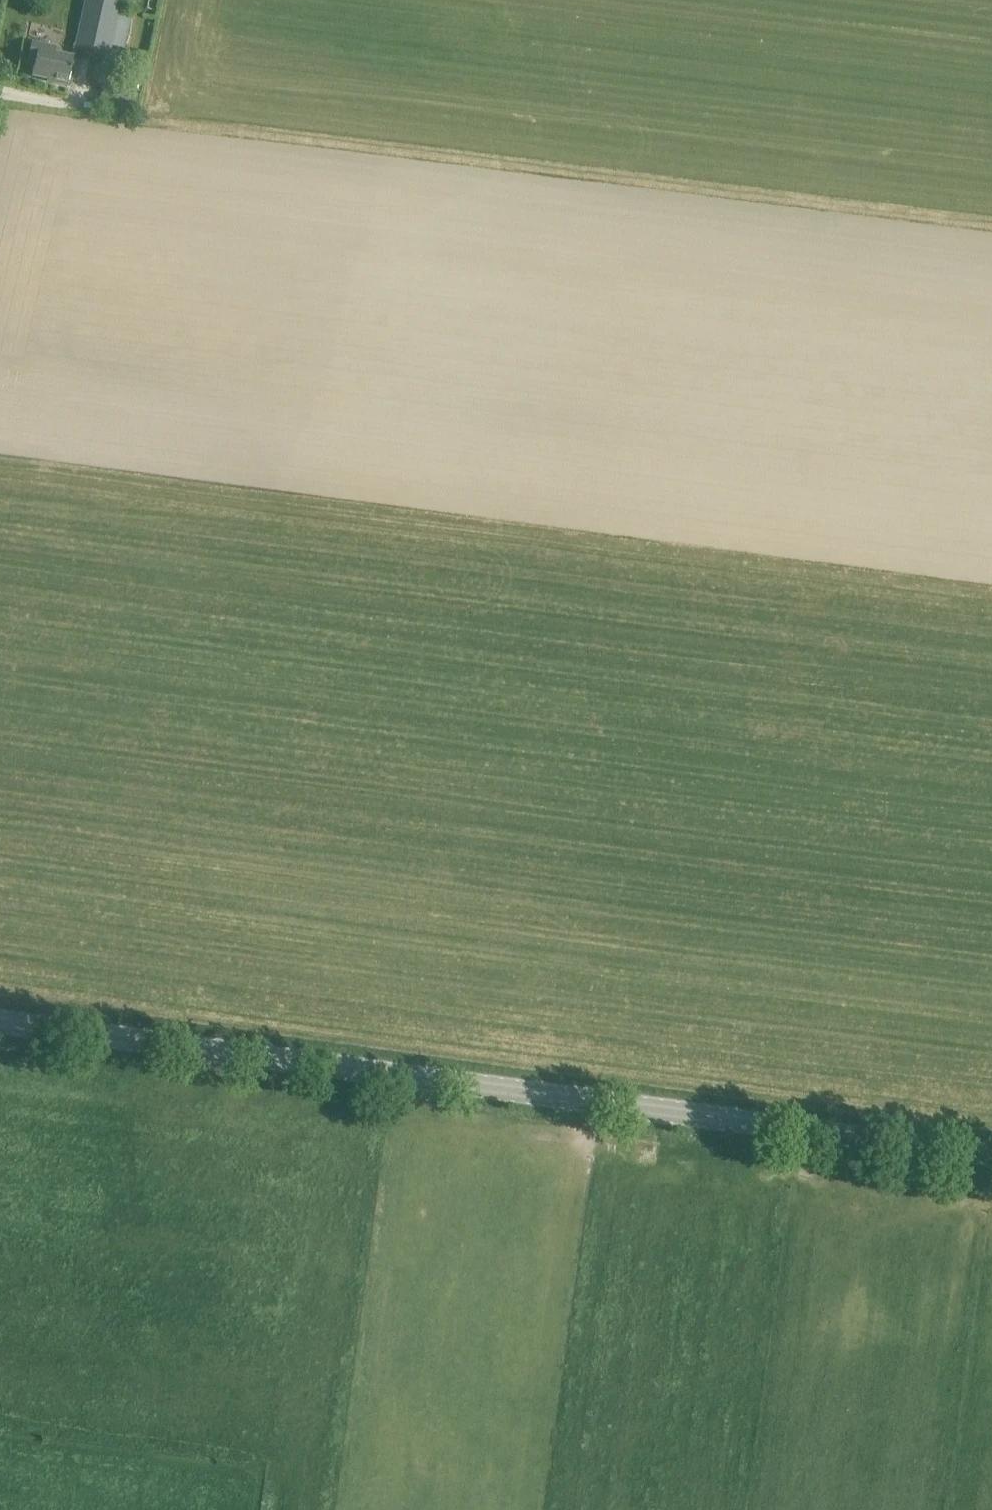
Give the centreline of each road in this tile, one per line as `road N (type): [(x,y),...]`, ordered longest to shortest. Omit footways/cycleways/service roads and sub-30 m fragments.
road 1 (tertiary): [(991,1156),(0,1023)]
road 2 (track): [(991,224),(0,96)]

